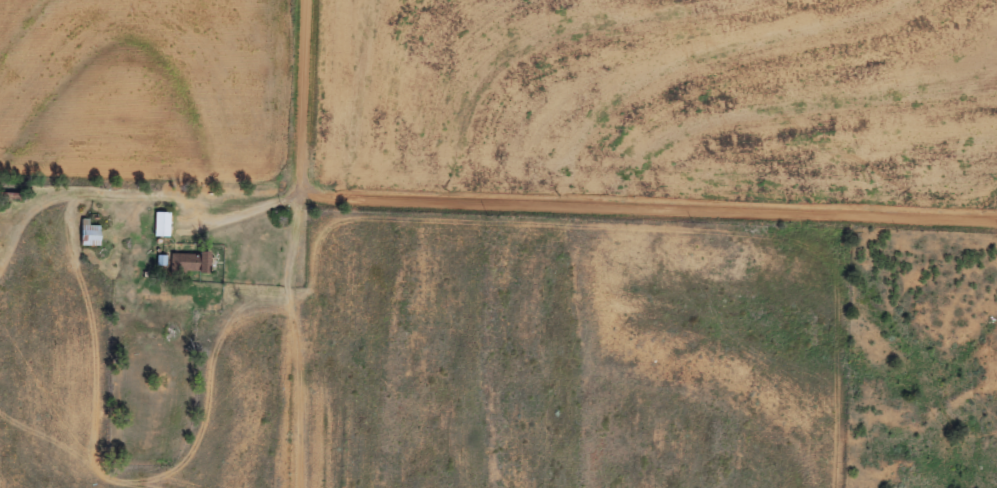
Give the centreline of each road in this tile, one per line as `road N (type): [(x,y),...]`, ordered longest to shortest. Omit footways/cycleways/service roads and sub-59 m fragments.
road 1 (residential): [(996,215),(315,189),(306,179)]
road 2 (residential): [(283,487),(292,205),(306,179)]
road 3 (residential): [(306,179),(307,0)]

